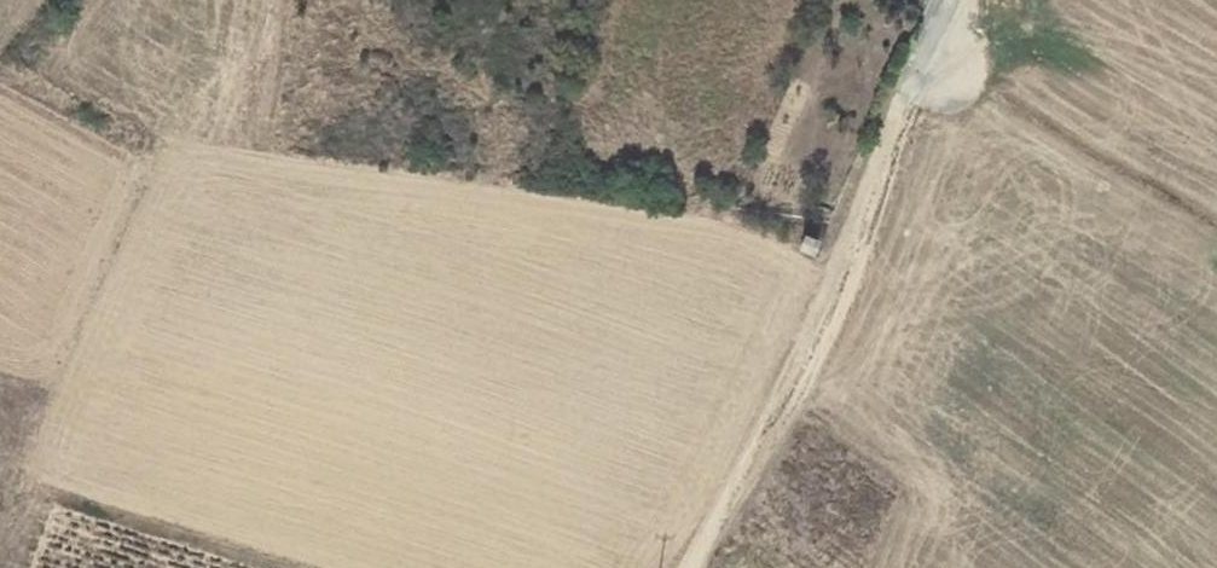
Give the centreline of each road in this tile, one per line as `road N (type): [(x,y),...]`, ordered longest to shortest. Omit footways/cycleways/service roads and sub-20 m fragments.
road 1 (track): [(697,567),(790,396),(933,57)]

